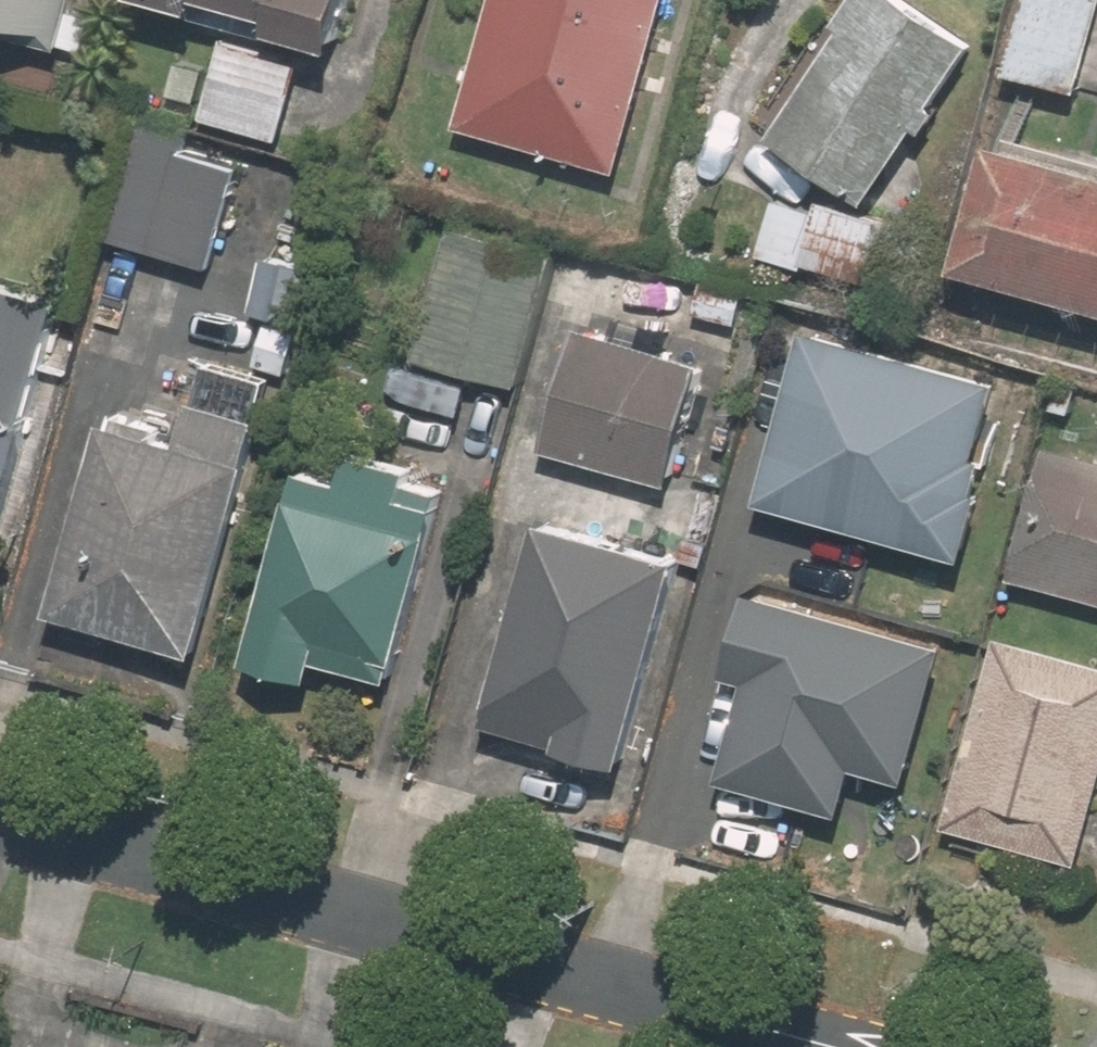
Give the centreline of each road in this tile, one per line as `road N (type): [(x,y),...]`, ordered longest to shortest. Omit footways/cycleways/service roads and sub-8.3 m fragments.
road 1 (residential): [(838,1046),(0,814)]

